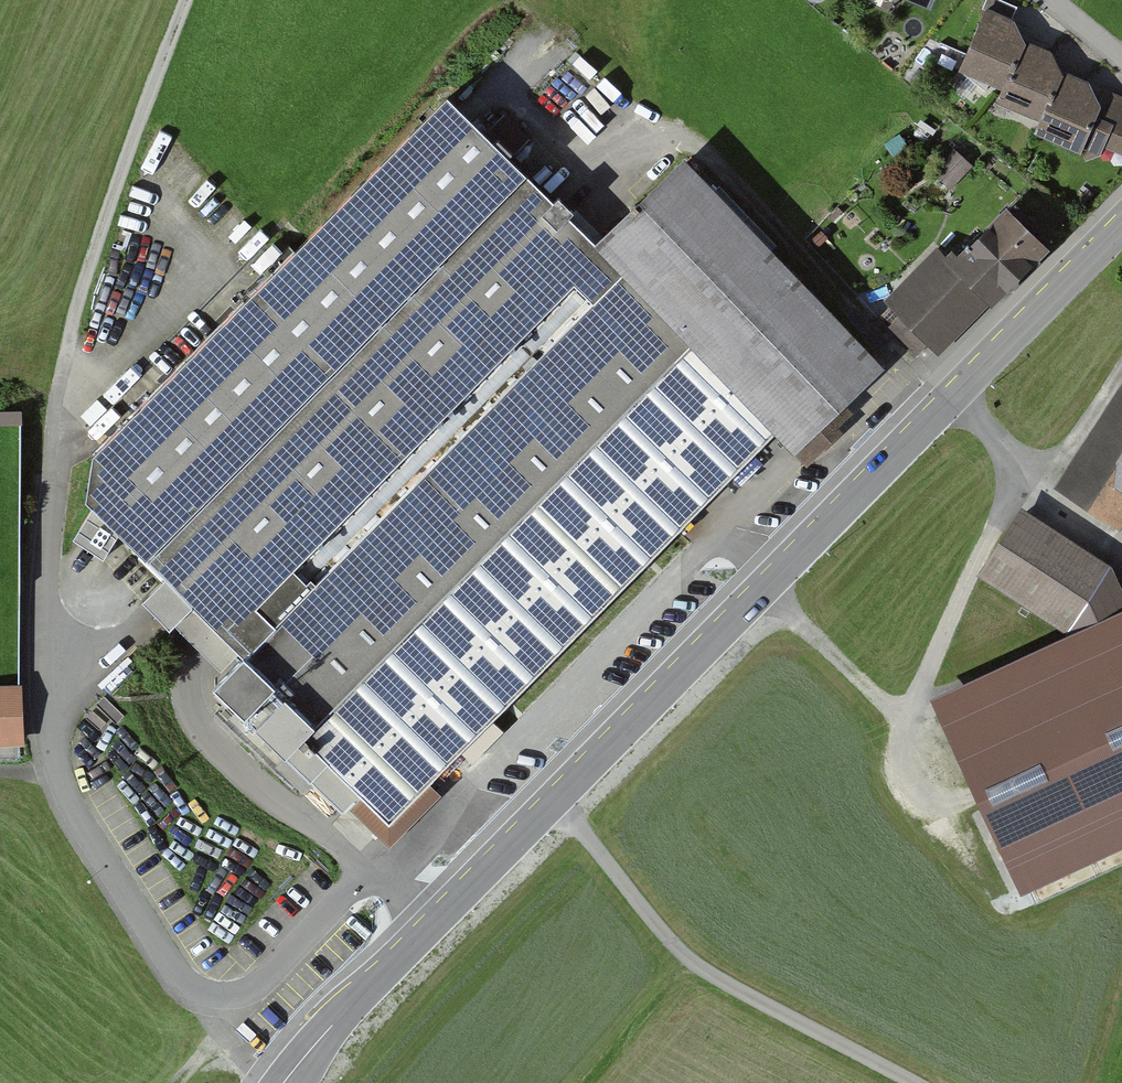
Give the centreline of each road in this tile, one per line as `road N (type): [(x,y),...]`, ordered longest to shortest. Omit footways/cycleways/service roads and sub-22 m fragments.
road 1 (secondary): [(427,930),(1121,228)]
road 2 (unclassified): [(427,930),(363,871),(248,991),(202,993),(177,973),(68,794),(56,749),(46,610),(66,403)]
road 3 (track): [(767,587),(906,722),(1026,450)]
road 4 (track): [(556,801),(688,967),(921,1082)]
road 5 (track): [(66,403),(74,329),(99,242),(187,0)]
road 6 (secondary): [(285,1082),(427,930)]

